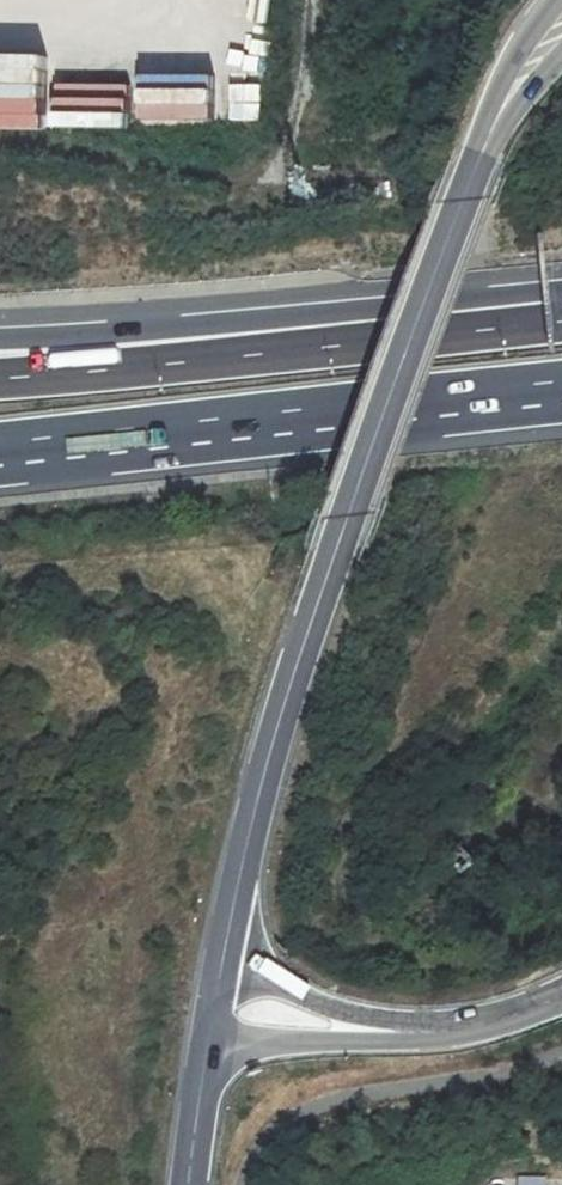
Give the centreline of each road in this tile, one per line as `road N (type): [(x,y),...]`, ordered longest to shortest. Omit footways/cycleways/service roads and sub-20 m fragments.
road 1 (tertiary): [(228,958),(257,792),(475,158)]
road 2 (motorway): [(561,312),(0,376)]
road 3 (motorway): [(0,455),(561,394)]
road 4 (motorway): [(561,311),(0,337)]
road 5 (tertiary): [(212,1059),(265,1042),(388,1044),(442,1033)]
road 6 (tertiary): [(442,1033),(320,1003),(228,958)]
road 7 (track): [(278,187),(310,0)]
road 8 (tertiary): [(554,0),(510,58),(475,158)]
road 9 (tertiary): [(475,158),(561,55)]
road 10 (tertiary): [(190,1184),(212,1059)]
road 11 (tertiary): [(561,995),(530,1011),(442,1033)]

